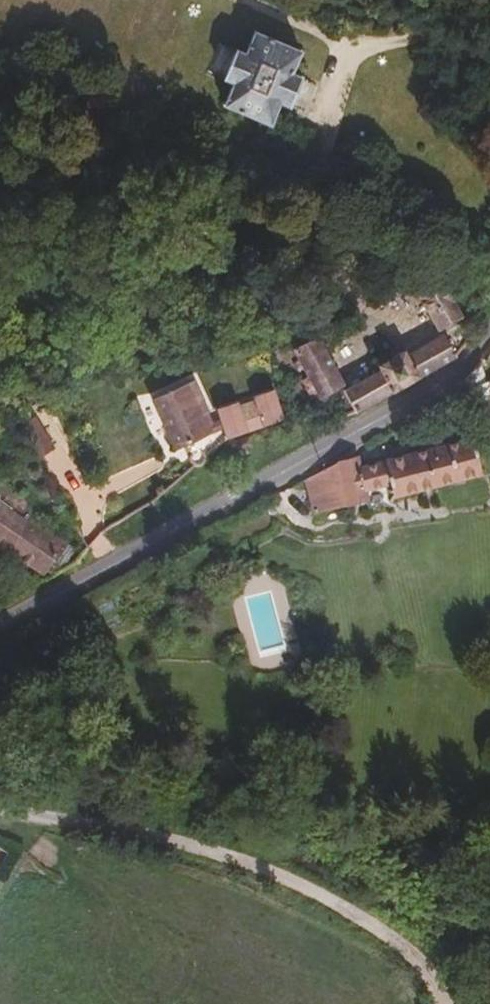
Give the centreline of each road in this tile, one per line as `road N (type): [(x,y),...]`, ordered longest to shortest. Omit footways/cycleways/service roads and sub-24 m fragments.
road 1 (residential): [(0,618),(197,518),(463,362),(489,333)]
road 2 (track): [(0,805),(186,845),(268,876),(396,938),(429,961),(449,1003)]

